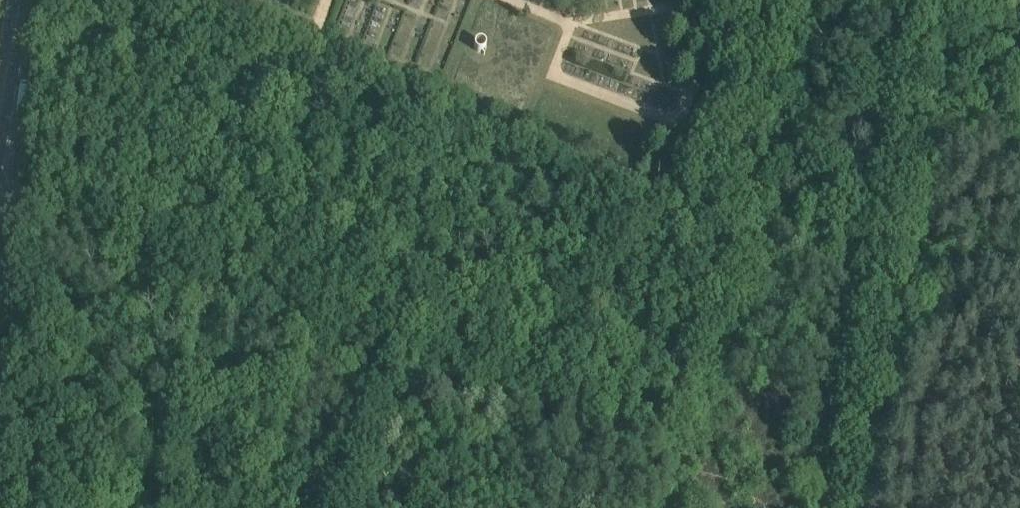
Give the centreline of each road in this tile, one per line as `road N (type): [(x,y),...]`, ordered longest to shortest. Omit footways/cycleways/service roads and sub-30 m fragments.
road 1 (tertiary): [(0,126),(21,0)]

